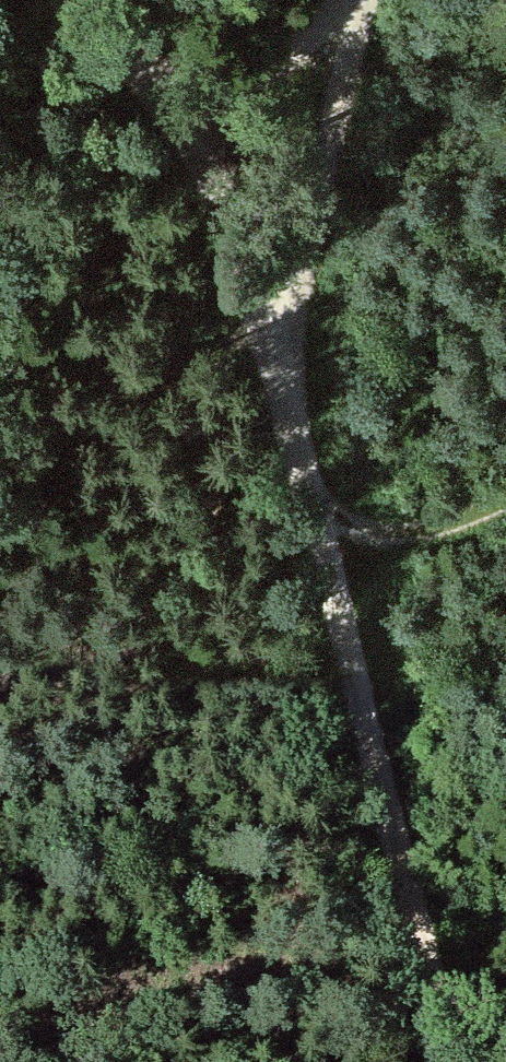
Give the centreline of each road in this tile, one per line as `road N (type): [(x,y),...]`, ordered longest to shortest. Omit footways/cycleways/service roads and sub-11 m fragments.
road 1 (track): [(446,1061),(319,531),(234,230),(187,122)]
road 2 (track): [(347,10),(333,127),(268,349)]
road 3 (track): [(351,0),(297,53),(187,122)]
road 4 (track): [(187,122),(31,0)]
road 5 (track): [(319,531),(392,534),(505,496)]

